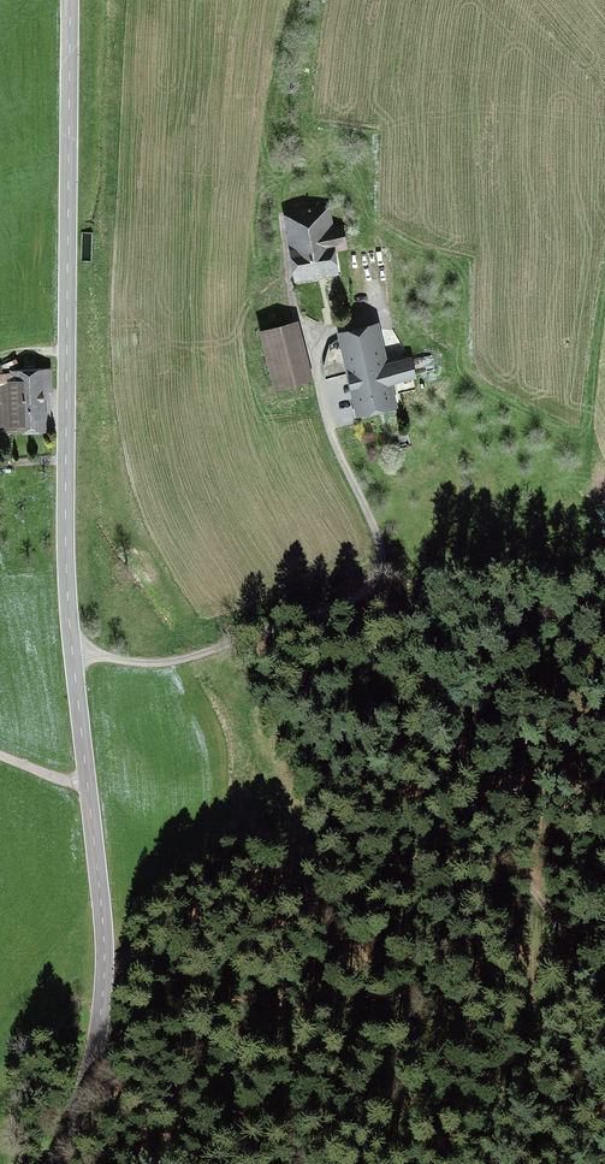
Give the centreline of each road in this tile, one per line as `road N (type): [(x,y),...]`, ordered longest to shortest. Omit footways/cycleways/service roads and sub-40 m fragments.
road 1 (secondary): [(55,1163),(94,1057),(105,955),(67,584),(70,0)]
road 2 (track): [(604,629),(568,705),(516,860),(592,978),(604,1014)]
road 3 (track): [(377,576),(409,635),(437,735),(516,860)]
road 4 (track): [(604,271),(589,431),(604,524)]
road 5 (track): [(269,1163),(244,1106),(180,1021),(148,1000),(103,987)]
road 6 (track): [(282,240),(276,131),(303,0)]
road 7 (track): [(604,564),(389,598)]

